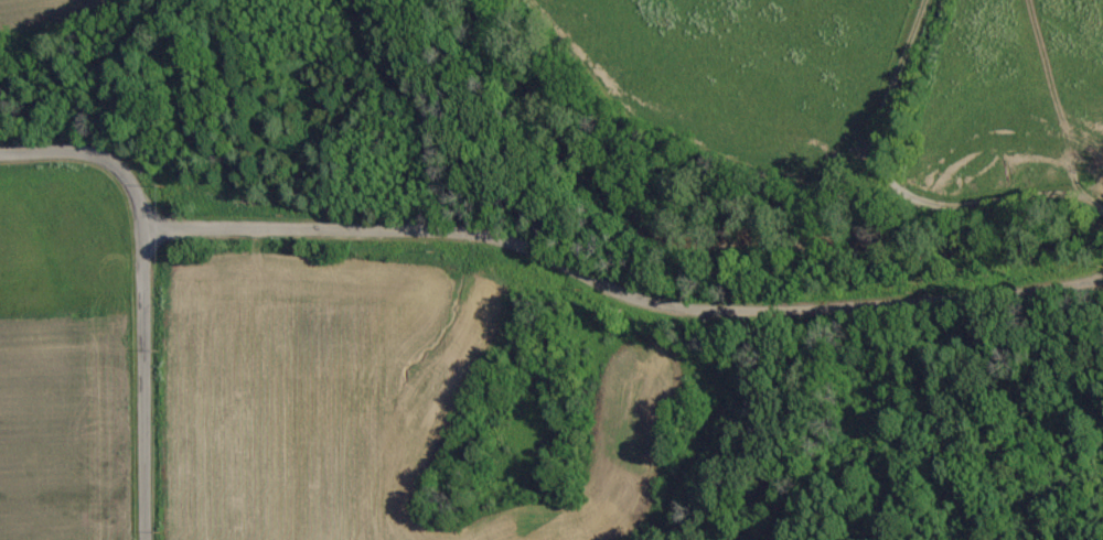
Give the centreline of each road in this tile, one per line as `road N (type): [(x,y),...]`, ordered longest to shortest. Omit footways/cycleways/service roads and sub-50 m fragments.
road 1 (residential): [(0,152),(98,156),(133,188),(146,230),(435,228),(751,295),(957,301),(1102,284)]
road 2 (residential): [(146,539),(146,230)]
road 3 (residential): [(886,300),(936,0)]

